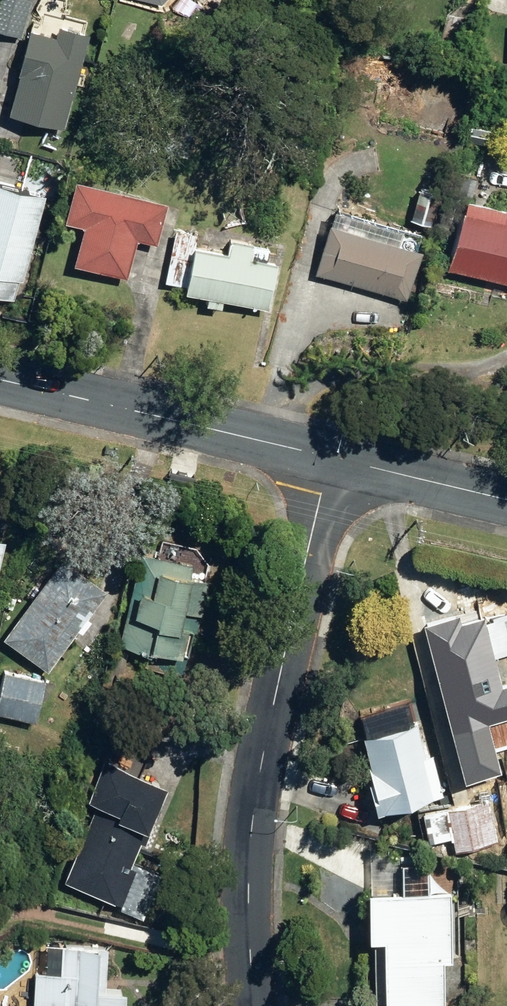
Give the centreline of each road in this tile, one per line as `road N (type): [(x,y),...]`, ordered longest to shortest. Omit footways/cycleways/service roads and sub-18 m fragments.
road 1 (residential): [(253,1005),(256,791),(331,458)]
road 2 (secondary): [(331,458),(0,382)]
road 3 (secondary): [(506,499),(331,458)]

